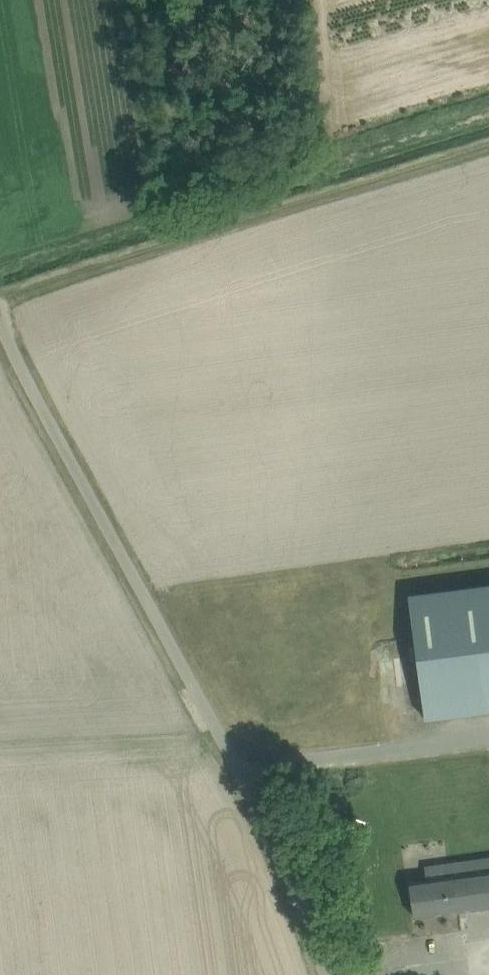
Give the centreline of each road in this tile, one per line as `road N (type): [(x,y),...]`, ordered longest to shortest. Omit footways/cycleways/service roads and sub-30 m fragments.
road 1 (track): [(488,150),(0,299)]
road 2 (unclassified): [(0,312),(48,420),(189,675)]
road 3 (unclassified): [(331,974),(249,778),(189,675)]

